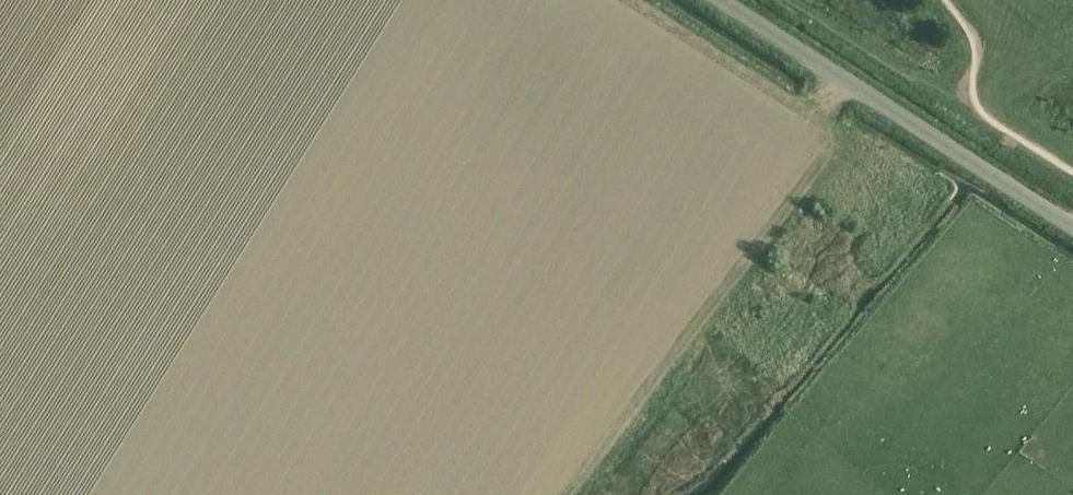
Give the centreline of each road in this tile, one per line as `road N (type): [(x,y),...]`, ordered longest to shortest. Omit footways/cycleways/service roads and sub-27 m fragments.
road 1 (unclassified): [(1072,225),(720,0)]

